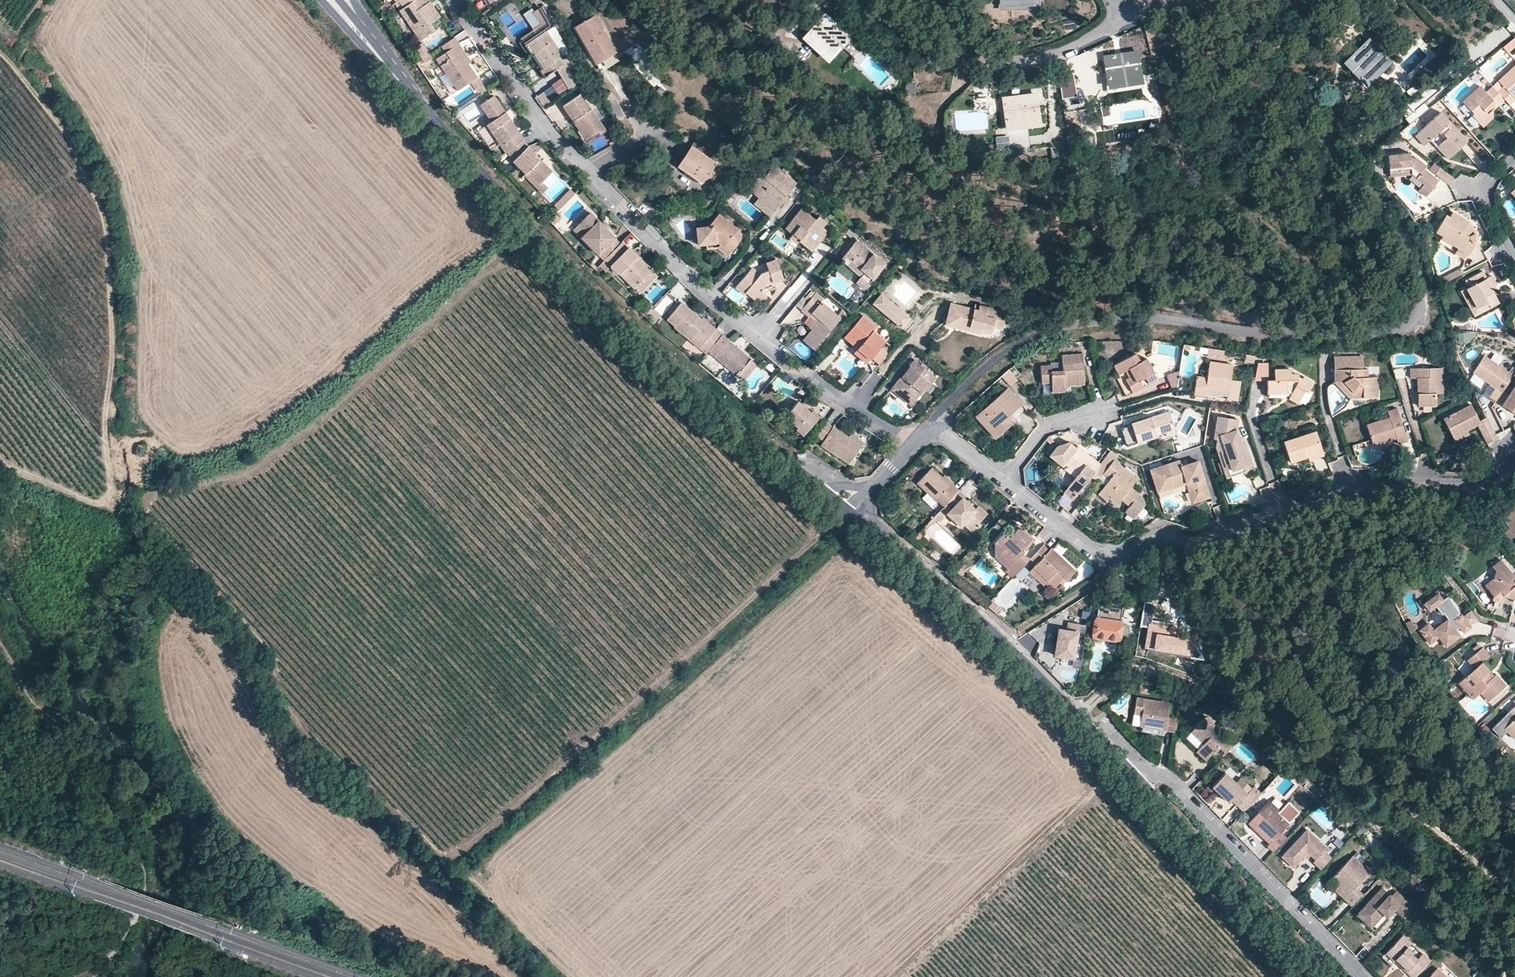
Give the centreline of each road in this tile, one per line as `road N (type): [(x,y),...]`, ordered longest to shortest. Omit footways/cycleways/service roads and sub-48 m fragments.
road 1 (track): [(850,515),(453,855),(301,729),(261,642),(173,547),(128,475),(110,468)]
road 2 (residential): [(1213,0),(1405,229),(1422,297),(1415,317),(1392,333),(1268,334),(1149,318),(1056,327),(990,362),(931,422)]
road 3 (tertiary): [(362,36),(644,336),(822,491)]
road 4 (residential): [(911,448),(704,289),(540,123),(456,0)]
road 5 (track): [(0,465),(102,508),(110,483),(105,221),(61,124),(0,54)]
road 6 (residential): [(1006,480),(1117,559),(1153,537),(1194,542),(1356,482),(1479,486),(1514,459)]
road 7 (track): [(139,494),(228,481),(263,465),(517,246)]
road 8 (tertiary): [(850,515),(1003,642),(1131,774)]
road 9 (residential): [(1359,976),(1158,774),(1131,774)]
road 10 (track): [(904,976),(1125,768)]
road 11 (tertiary): [(1131,774),(1331,976)]
road 12 (residential): [(856,0),(900,32),(975,65),(1041,60),(1094,36)]
road 13 (track): [(1003,642),(1117,559)]
road 14 (residential): [(1514,152),(1484,187),(1514,263)]

